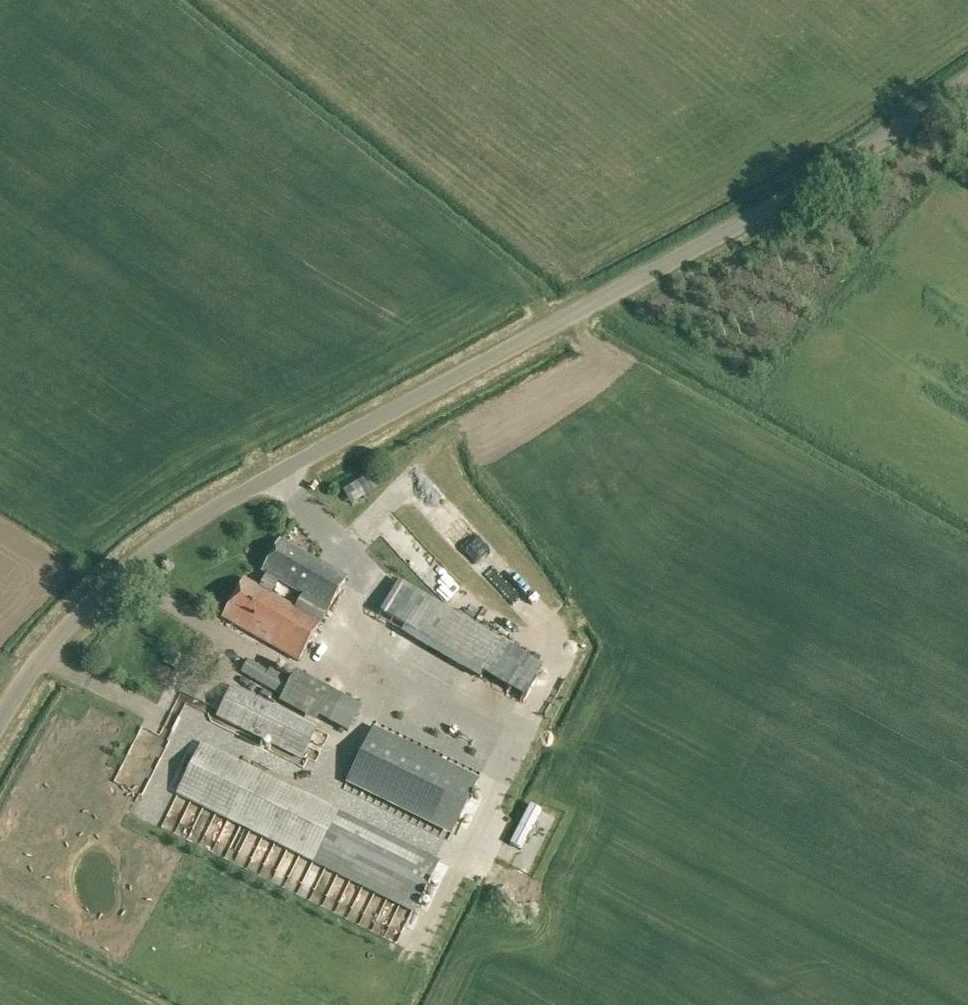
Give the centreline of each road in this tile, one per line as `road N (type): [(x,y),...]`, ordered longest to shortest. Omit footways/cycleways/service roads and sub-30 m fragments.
road 1 (unclassified): [(0,727),(61,633),(147,554),(214,509),(775,206),(967,83)]

